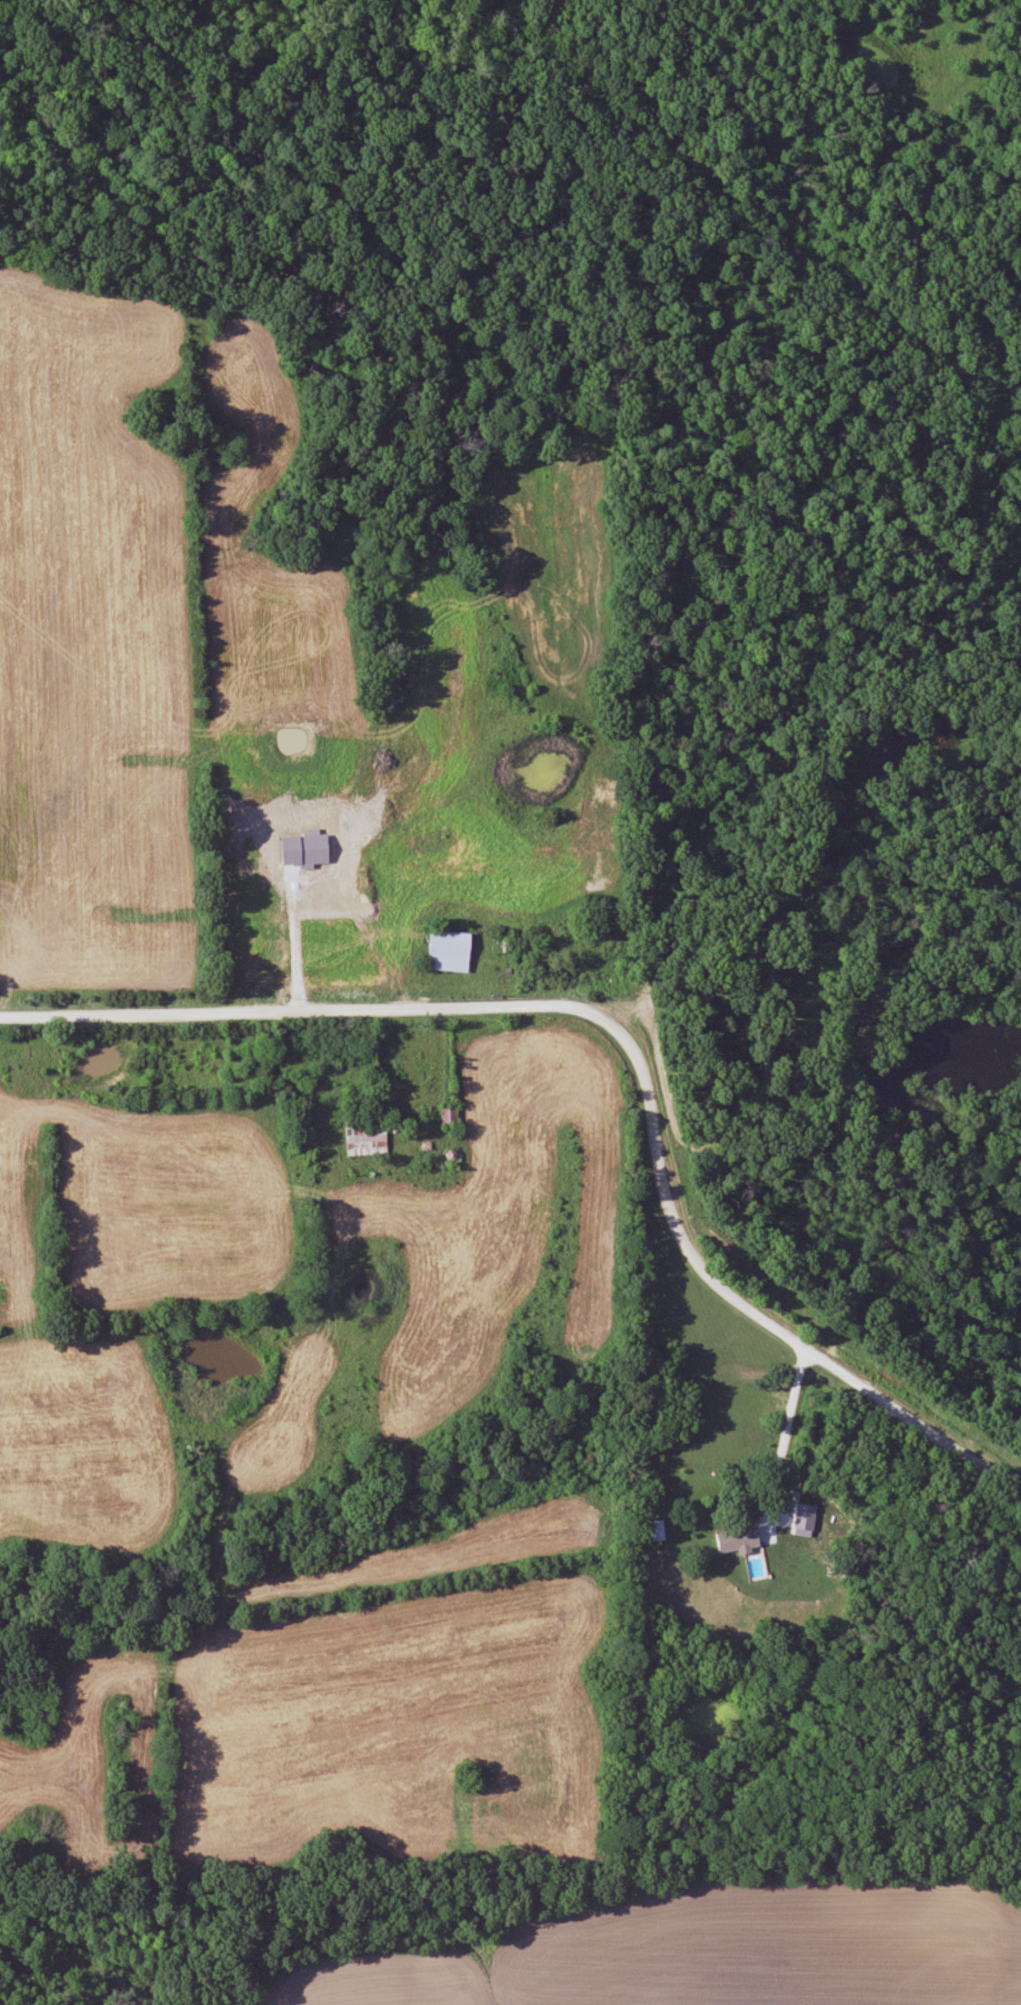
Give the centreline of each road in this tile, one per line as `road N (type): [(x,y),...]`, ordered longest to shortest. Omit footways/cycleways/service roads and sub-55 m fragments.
road 1 (residential): [(1020,1485),(925,1433),(728,1293),(692,1256),(667,1217),(639,1067),(589,1010),(0,1016)]

